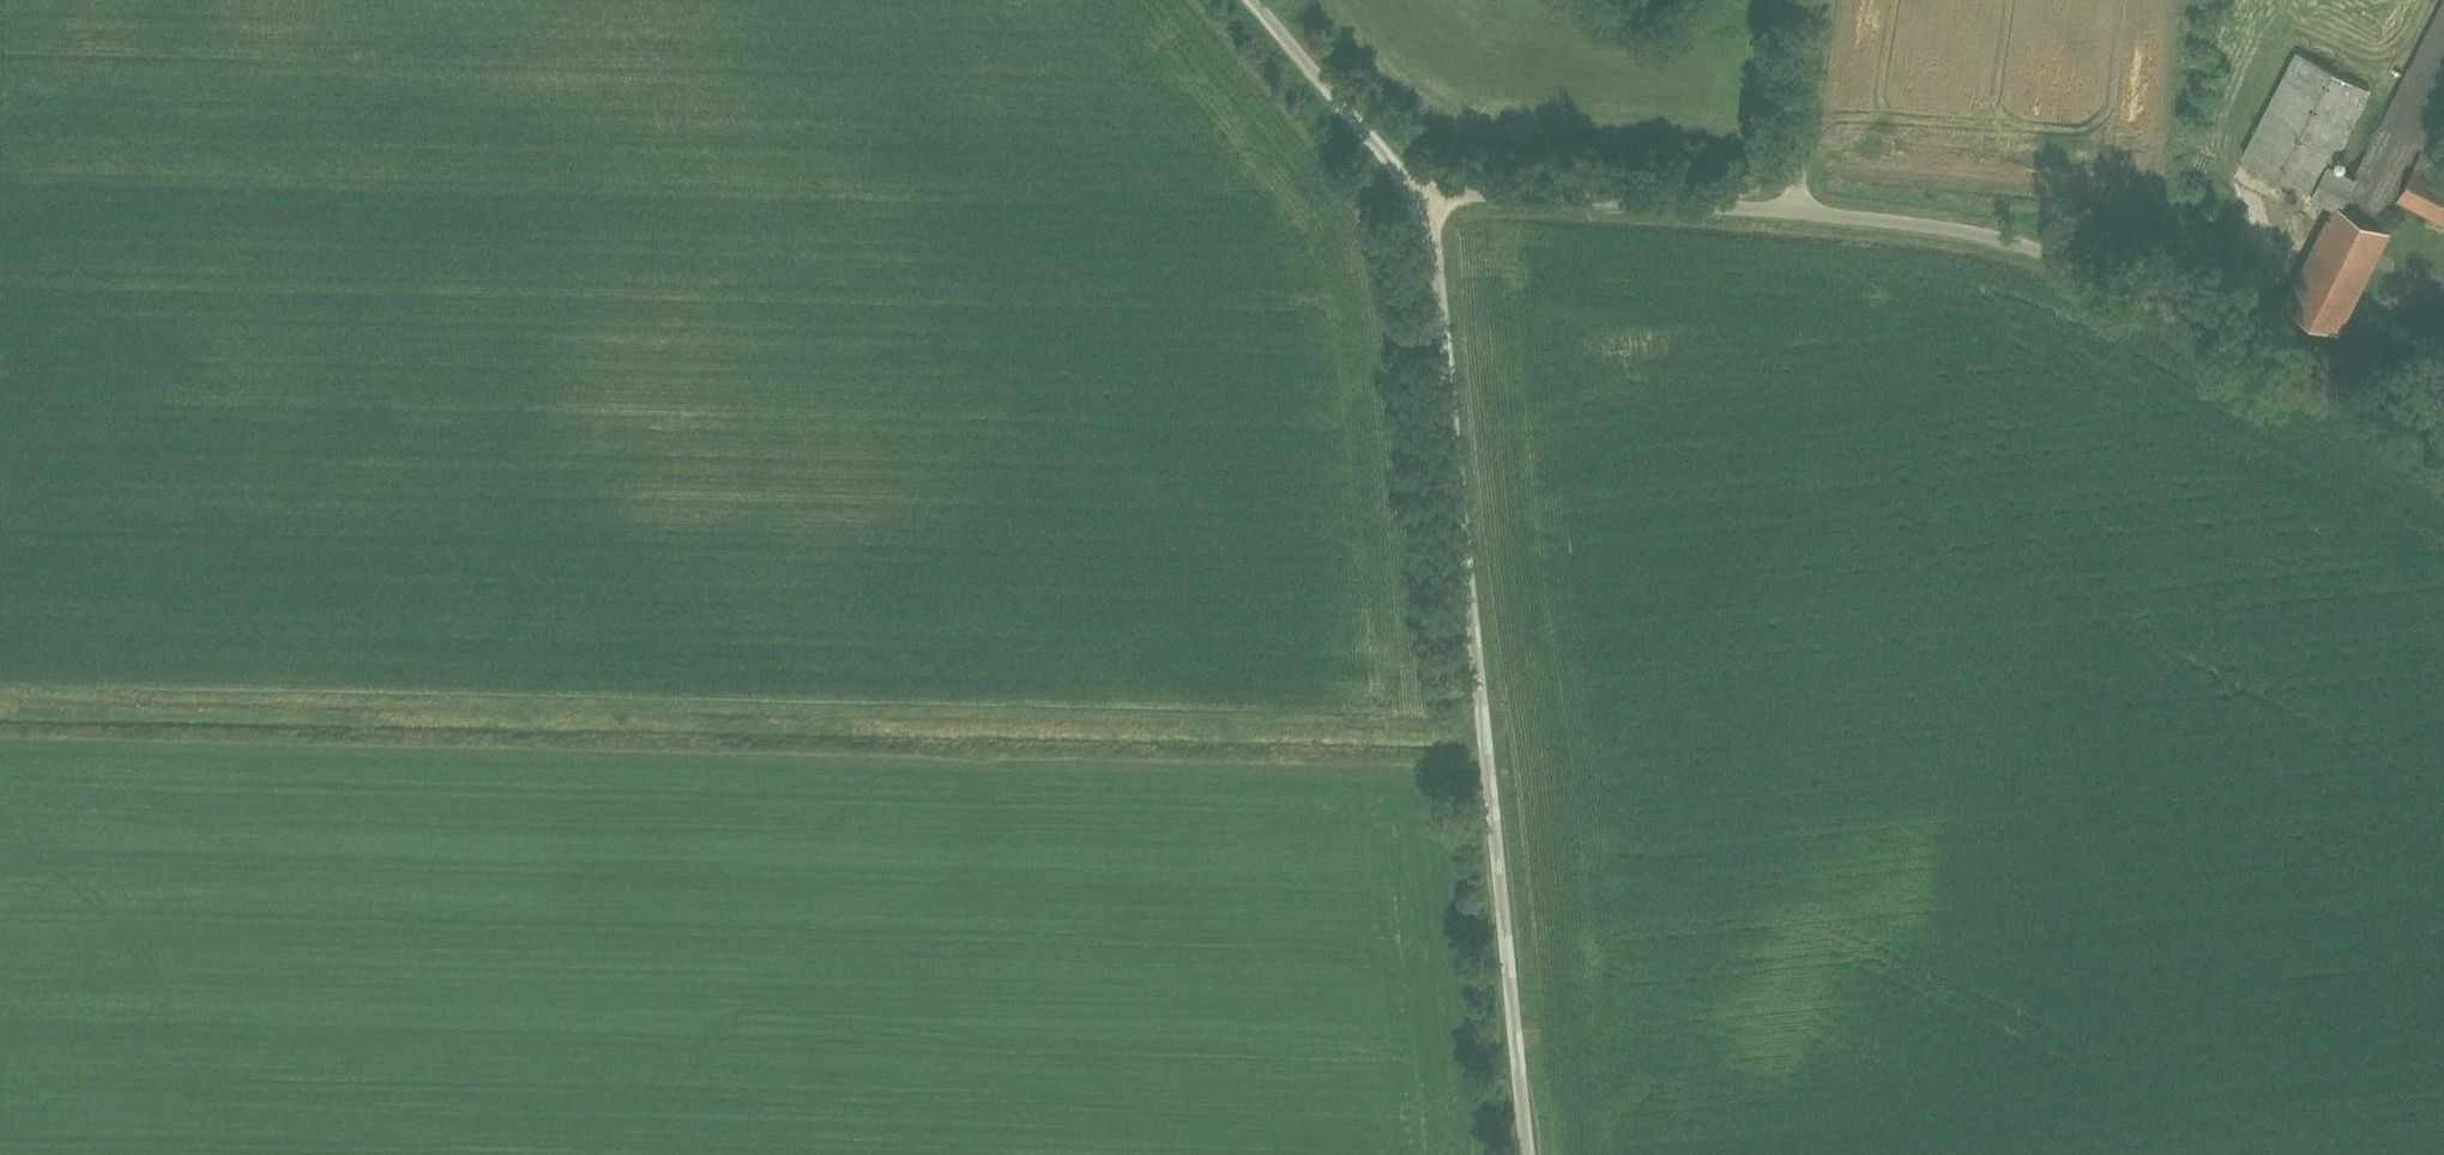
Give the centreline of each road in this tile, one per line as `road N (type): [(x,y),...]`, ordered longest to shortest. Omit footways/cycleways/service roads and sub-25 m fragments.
road 1 (residential): [(2443,453),(2033,253),(1797,204),(1419,185)]
road 2 (residential): [(1419,185),(1438,218),(1461,298),(1469,527),(1530,1154)]
road 3 (residential): [(1253,0),(1350,91),(1419,185)]

